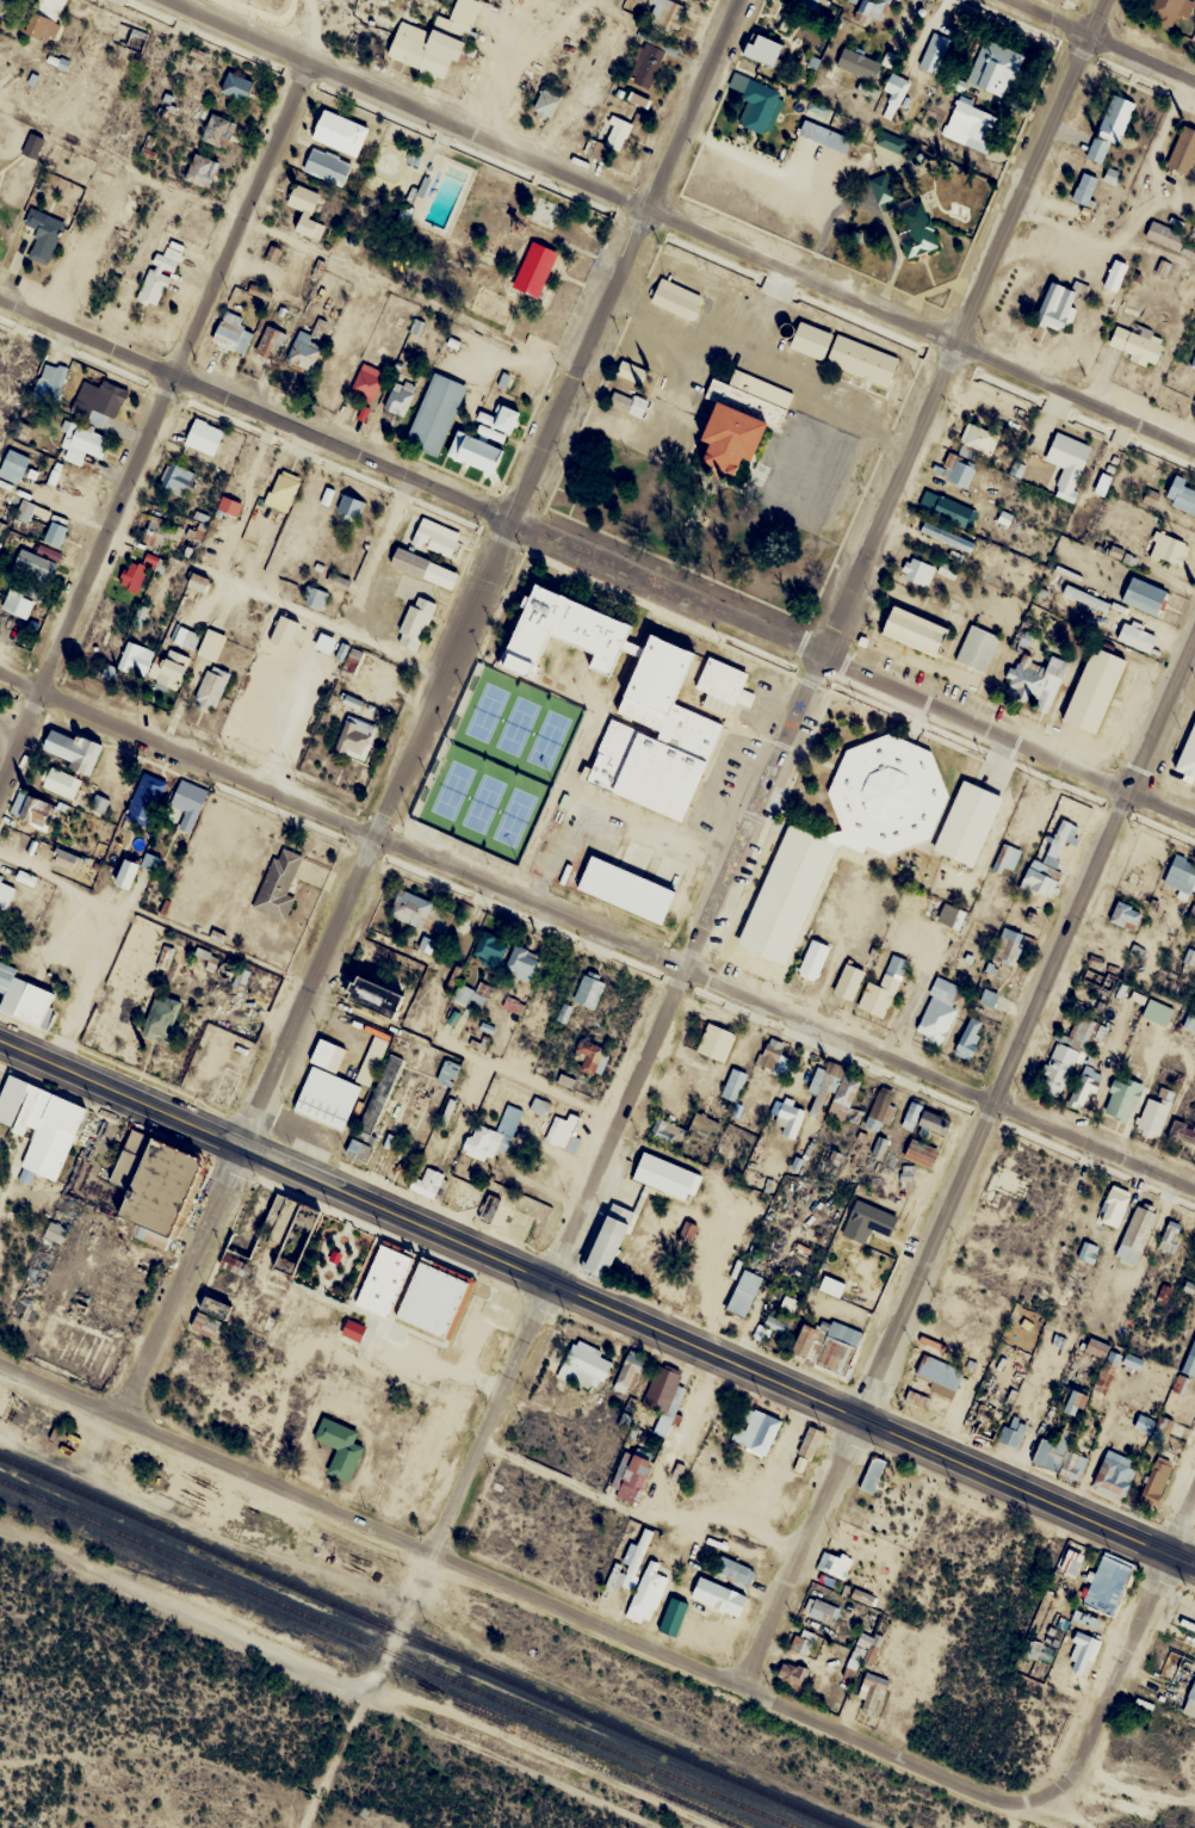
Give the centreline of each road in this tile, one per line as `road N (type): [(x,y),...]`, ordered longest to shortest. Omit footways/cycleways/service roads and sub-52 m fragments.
road 1 (residential): [(436,1557),(1105,0)]
road 2 (residential): [(118,1415),(447,686),(512,519),(740,0)]
road 3 (residential): [(747,1687),(1194,635)]
road 4 (trunk): [(1194,1570),(242,1150)]
road 5 (residential): [(1035,1803),(997,1803),(118,1415)]
road 6 (residential): [(1194,1194),(380,835)]
road 7 (residential): [(0,782),(307,61)]
road 8 (residential): [(1194,825),(828,653),(512,519)]
road 9 (residential): [(1194,451),(650,203)]
road 10 (residential): [(512,519),(0,301)]
road 11 (residential): [(170,0),(650,203)]
road 12 (residential): [(380,835),(0,680)]
road 13 (track): [(447,686),(104,537)]
road 14 (residential): [(1035,1803),(1082,1771),(1194,1493)]
road 15 (track): [(312,990),(0,856)]
road 16 (residential): [(294,1827),(436,1557)]
road 17 (trunk): [(242,1150),(0,1039)]
road 18 (track): [(47,1801),(87,1778),(163,1784),(252,1818),(298,1818)]
road 19 (residential): [(1194,82),(1011,0)]
road 20 (residential): [(118,1415),(0,1364)]

